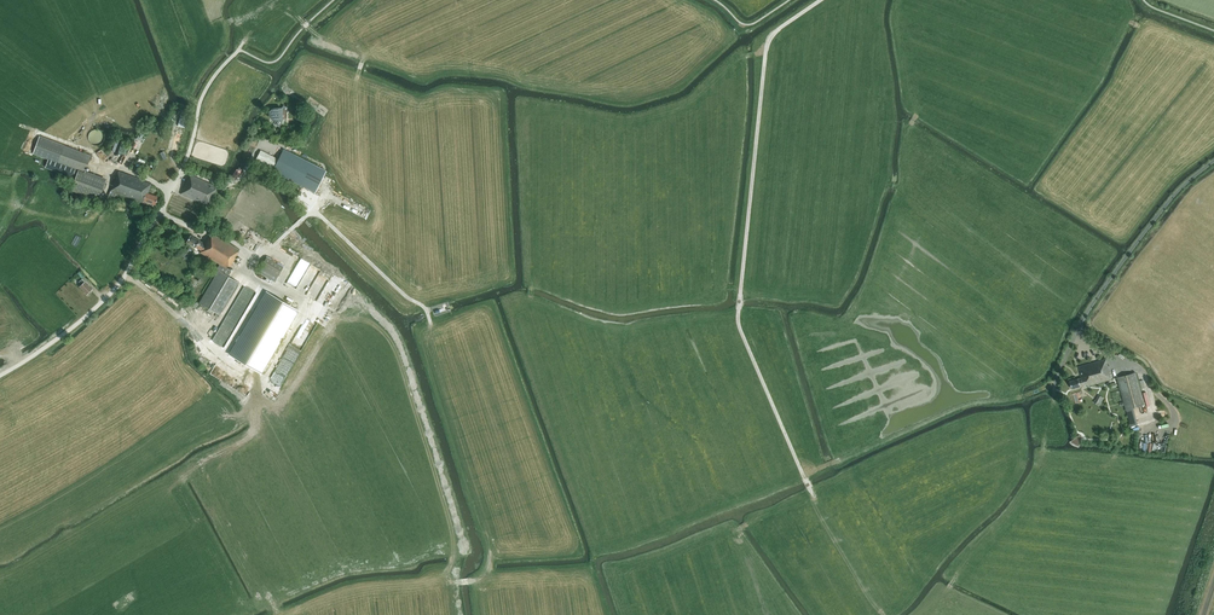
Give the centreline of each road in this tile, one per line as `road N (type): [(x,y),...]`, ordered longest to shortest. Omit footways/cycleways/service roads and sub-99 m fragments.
road 1 (track): [(814,497),(737,316),(766,50),(779,28),(820,0)]
road 2 (unclassified): [(0,376),(118,286),(183,168)]
road 3 (track): [(305,217),(320,215),(426,309),(431,324)]

